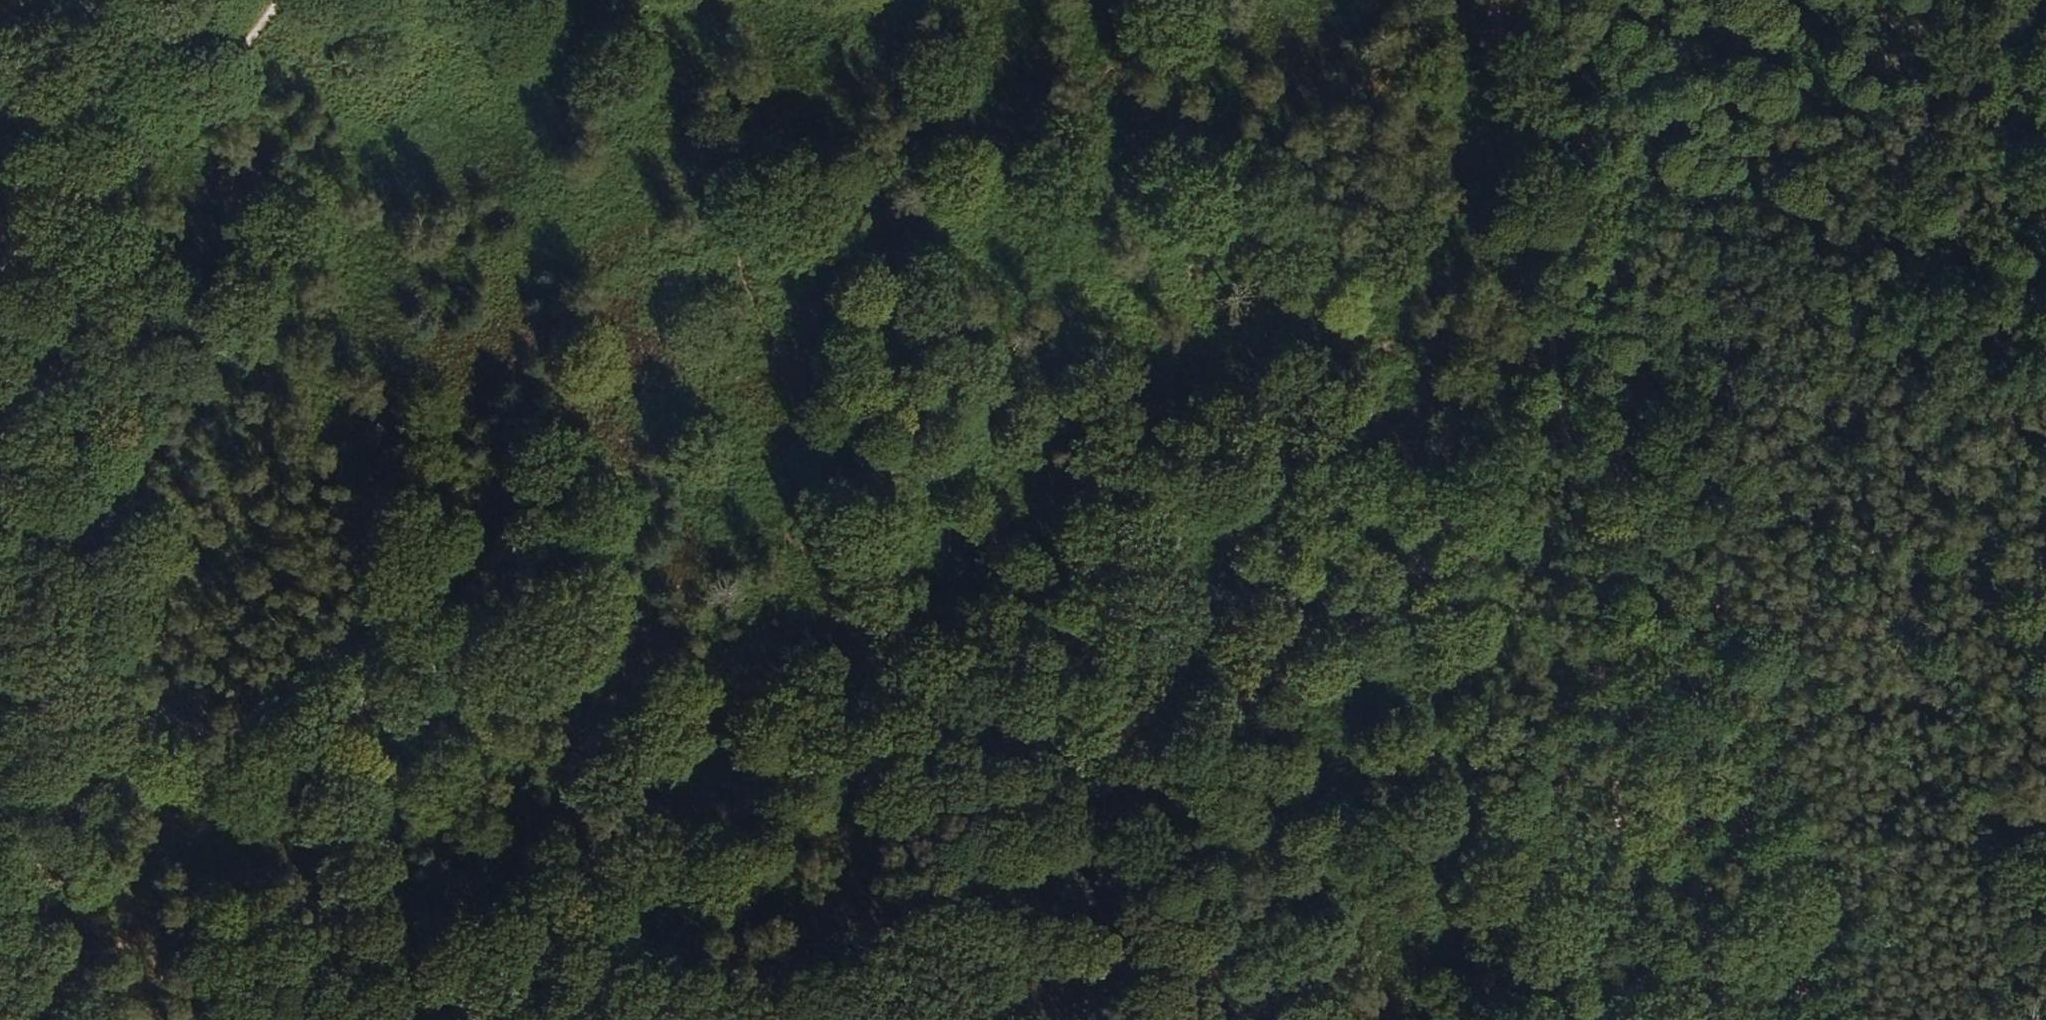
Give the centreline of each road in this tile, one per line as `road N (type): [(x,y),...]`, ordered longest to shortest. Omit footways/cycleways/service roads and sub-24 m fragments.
road 1 (track): [(1053,1019),(608,0)]
road 2 (track): [(1489,0),(1611,805),(1607,1019)]

